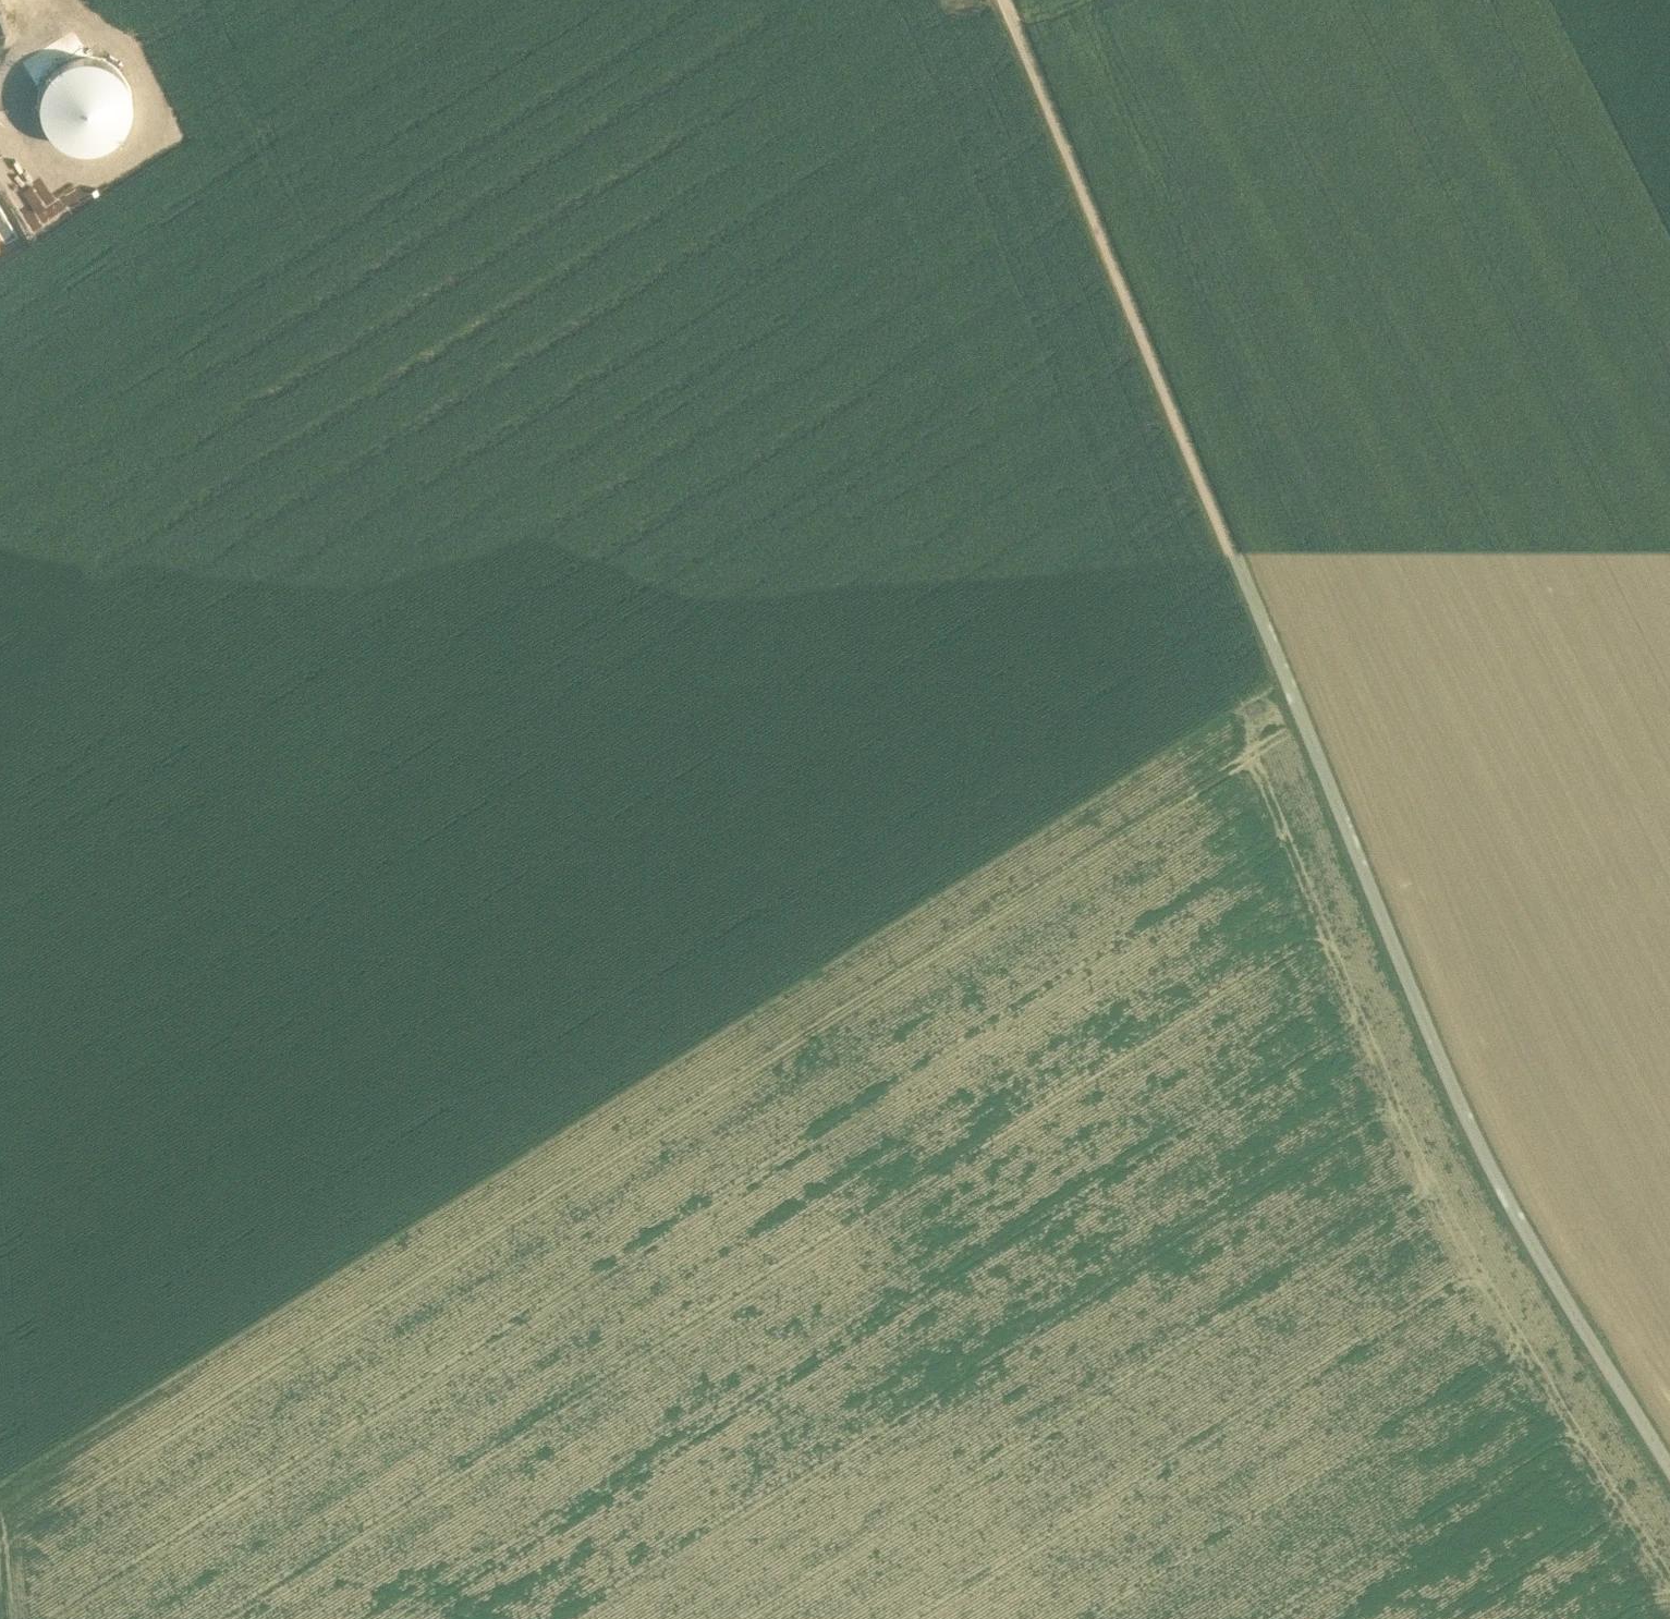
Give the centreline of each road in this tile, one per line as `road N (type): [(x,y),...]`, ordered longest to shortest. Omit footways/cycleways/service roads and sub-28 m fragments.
road 1 (unclassified): [(1669,1458),(1489,1172),(1004,0)]

